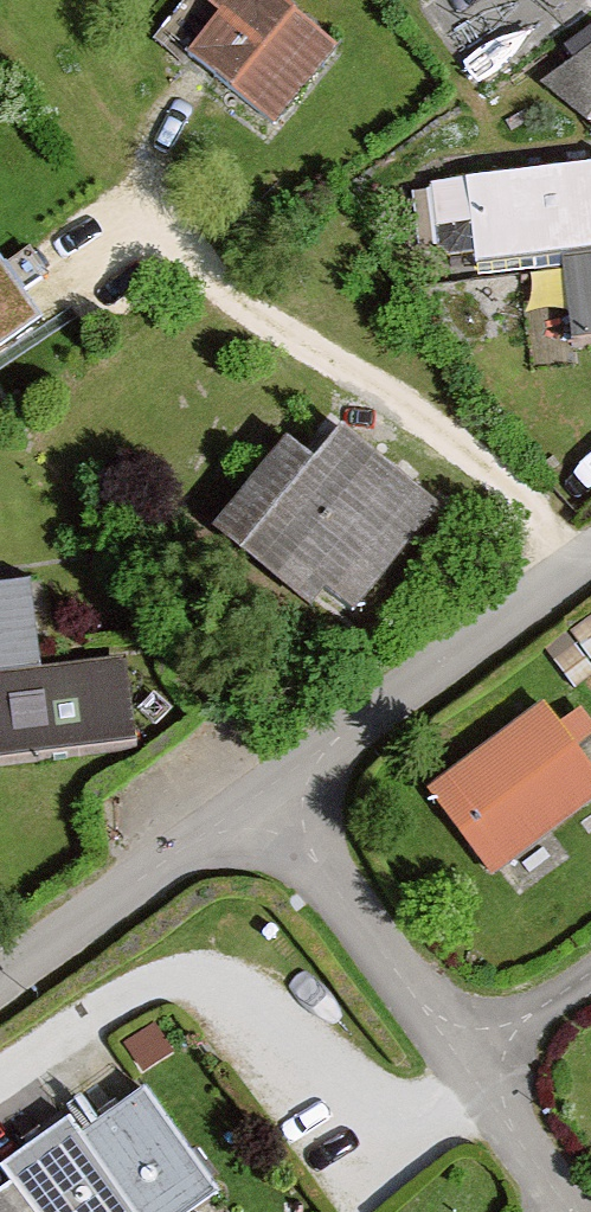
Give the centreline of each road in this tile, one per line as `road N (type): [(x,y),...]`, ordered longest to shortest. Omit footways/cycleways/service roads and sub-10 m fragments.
road 1 (residential): [(265,795),(590,553)]
road 2 (residential): [(265,795),(464,1062)]
road 3 (residential): [(0,977),(265,795)]
road 4 (residential): [(464,1062),(564,1211)]
road 5 (residential): [(590,972),(464,1062)]

